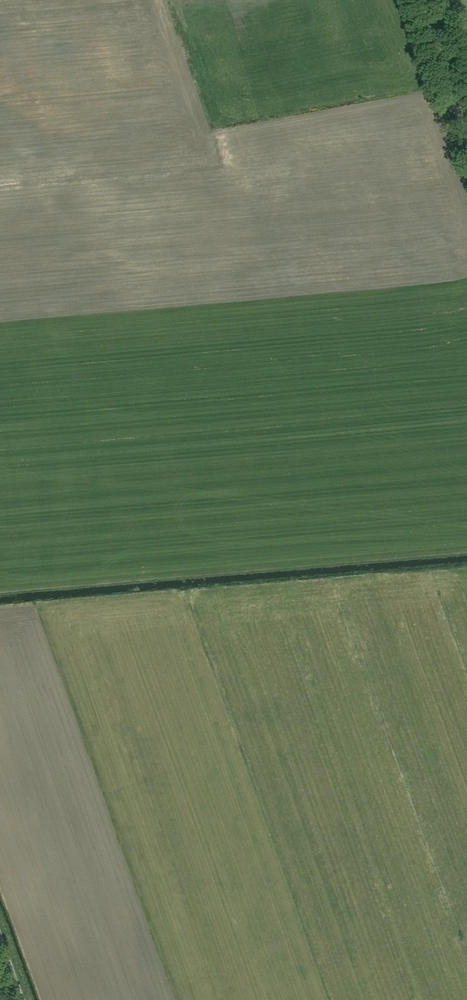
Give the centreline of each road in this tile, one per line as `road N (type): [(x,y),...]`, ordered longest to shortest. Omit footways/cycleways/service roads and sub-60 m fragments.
road 1 (unclassified): [(466,141),(416,0)]

